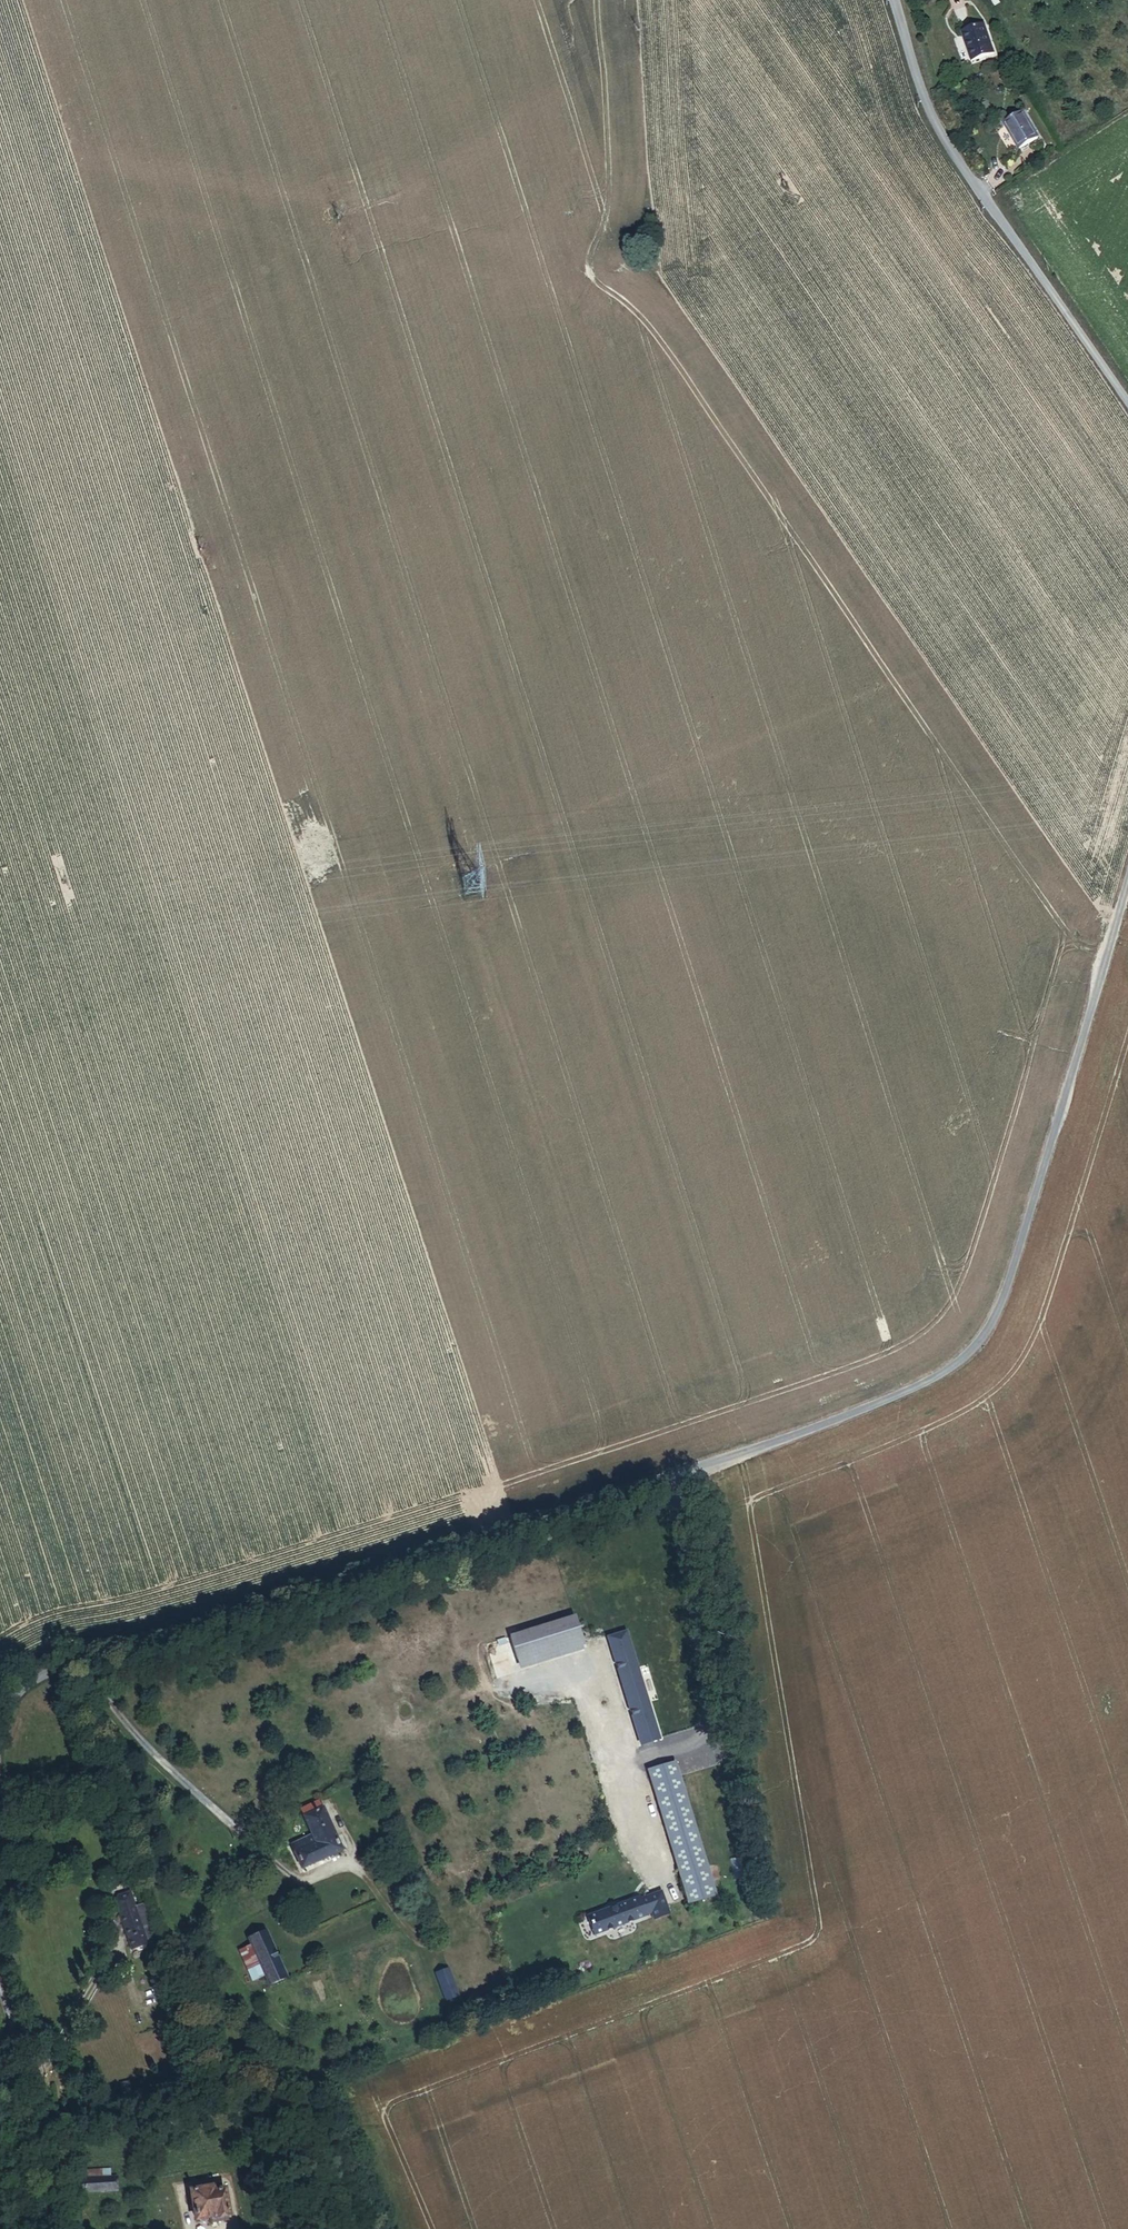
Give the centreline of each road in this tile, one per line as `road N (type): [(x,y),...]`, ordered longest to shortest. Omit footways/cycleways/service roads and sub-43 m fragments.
road 1 (unclassified): [(0,1736),(20,1686),(48,1672),(732,1461),(963,1363),(997,1316),(1127,881)]
road 2 (unclassified): [(1127,407),(959,165),(920,94),(890,0)]
road 3 (unclassified): [(42,2228),(46,2163),(0,1987)]

